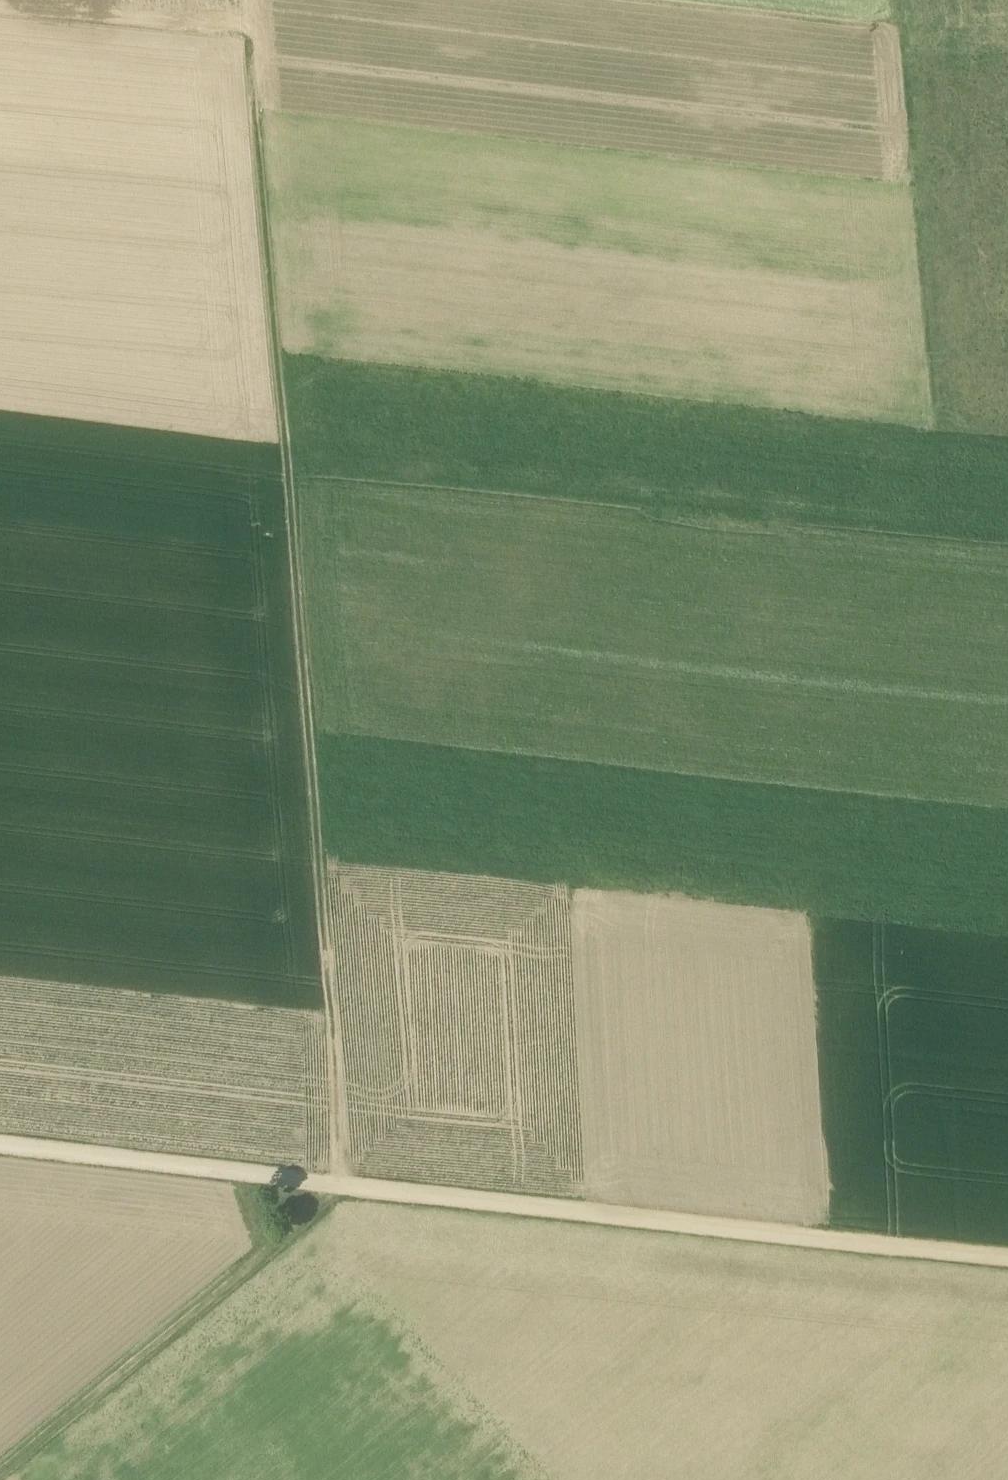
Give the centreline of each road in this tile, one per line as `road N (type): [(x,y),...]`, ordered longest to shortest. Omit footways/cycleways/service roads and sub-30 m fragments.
road 1 (track): [(341,1183),(245,0)]
road 2 (track): [(1007,1260),(341,1183)]
road 3 (track): [(341,1183),(0,1469)]
road 4 (track): [(341,1183),(0,1142)]

